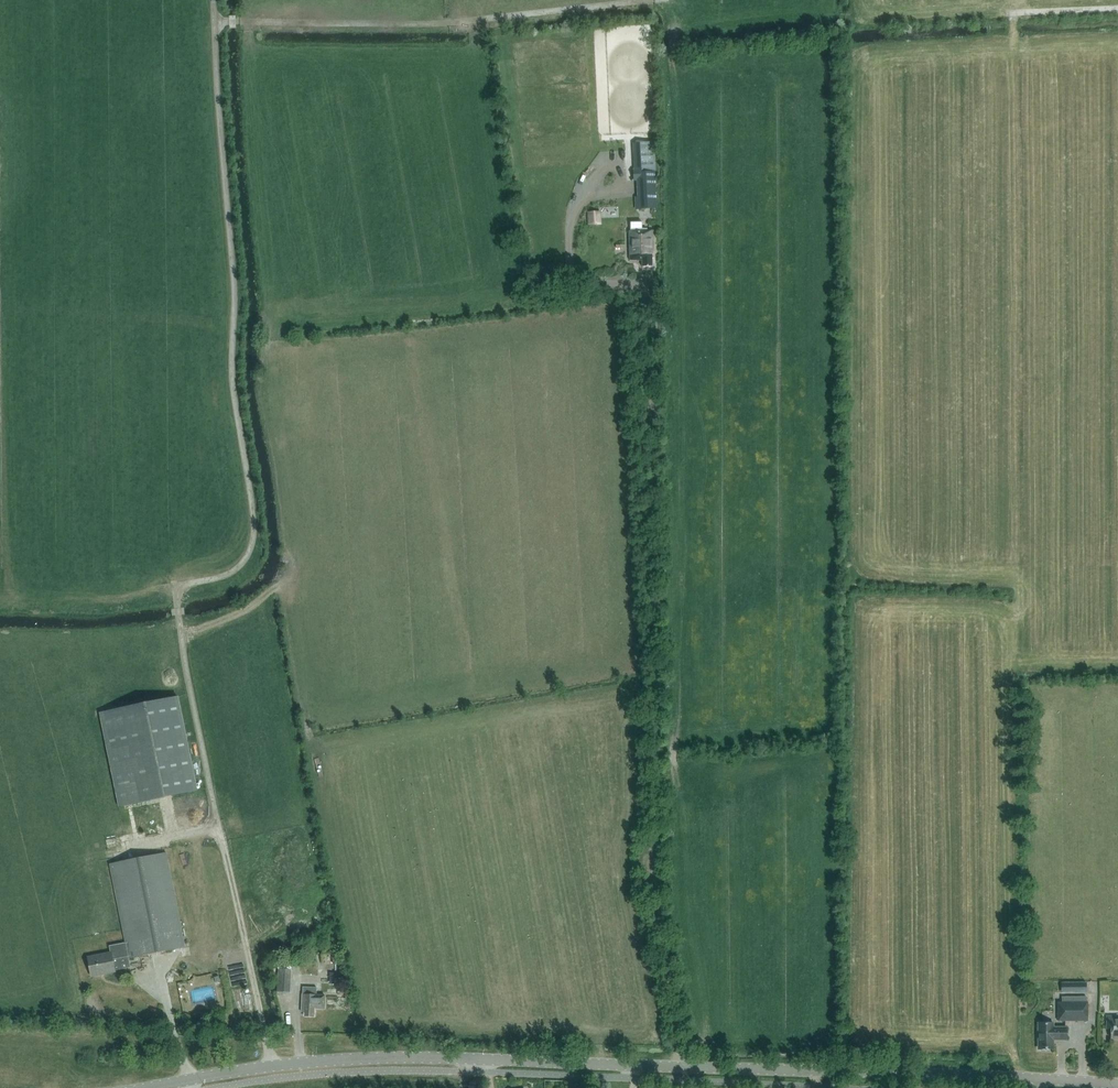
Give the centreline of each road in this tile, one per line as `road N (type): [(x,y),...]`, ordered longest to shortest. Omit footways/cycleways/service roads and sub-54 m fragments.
road 1 (tertiary): [(1117,1085),(394,1057),(271,1066),(151,1087)]

